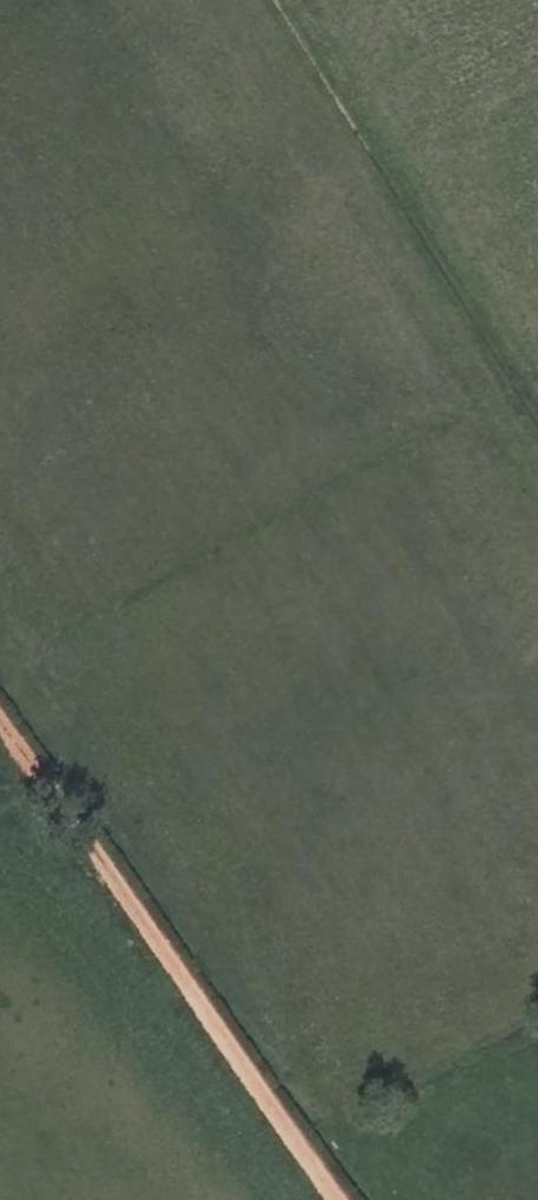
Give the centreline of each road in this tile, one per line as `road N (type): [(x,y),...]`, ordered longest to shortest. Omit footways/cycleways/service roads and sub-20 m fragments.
road 1 (track): [(0,702),(359,1199)]

